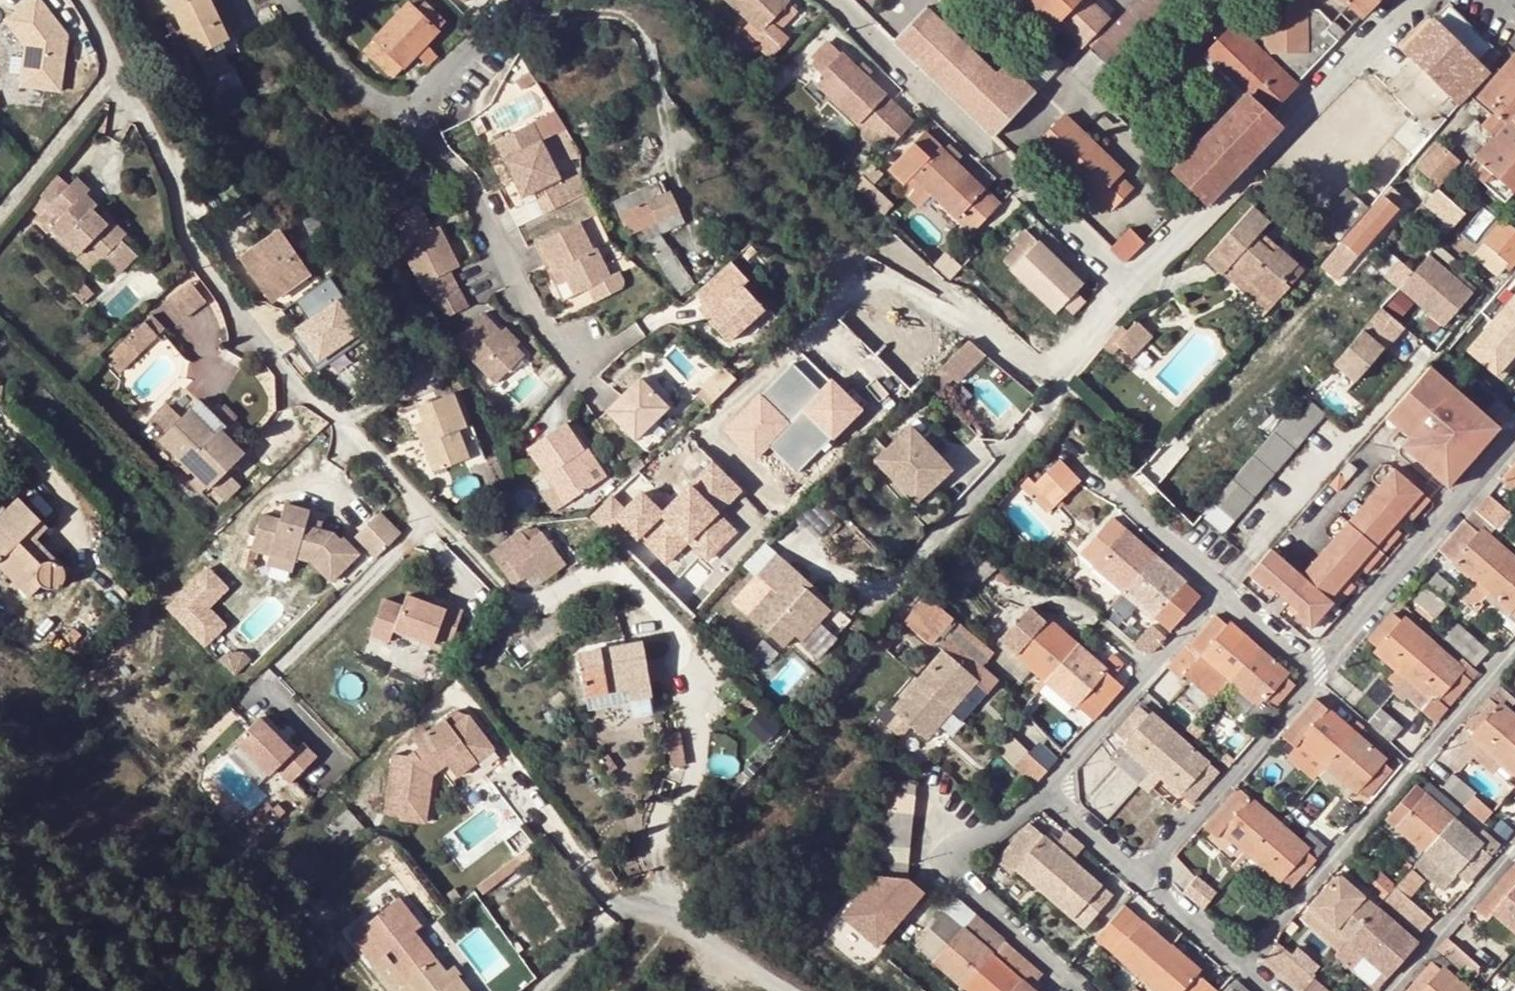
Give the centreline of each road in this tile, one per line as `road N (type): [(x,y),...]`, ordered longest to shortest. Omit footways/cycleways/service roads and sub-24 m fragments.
road 1 (residential): [(117,68),(171,180),(191,251),(281,370),(502,590),(521,602),(543,600),(576,581)]
road 2 (residential): [(695,441),(870,281),(885,280),(996,340),(1064,387)]
road 3 (residential): [(1238,969),(1514,652)]
road 4 (residential): [(1128,293),(830,0)]
road 5 (residential): [(1401,0),(1128,293)]
road 6 (residential): [(576,371),(521,303),(478,203),(402,106)]
road 7 (residential): [(1049,784),(991,833),(955,844),(948,859),(953,874),(1077,990)]
road 8 (residential): [(1514,444),(1315,679)]
road 9 (residential): [(1315,679),(1137,876)]
road 10 (residential): [(1220,591),(1049,784)]
road 11 (residential): [(583,866),(607,895),(652,910),(787,990)]
road 12 (residential): [(1220,591),(1070,452)]
road 13 (residential): [(0,219),(117,68)]
road 14 (residential): [(1514,853),(1395,990)]
road 15 (residential): [(402,106),(358,92),(313,45),(286,0)]
road 16 (residential): [(513,0),(402,106)]
road 17 (residential): [(1137,876),(1238,969)]
road 18 (residential): [(1049,784),(1053,801),(1137,876)]
road 19 (residential): [(1315,679),(1220,591)]

